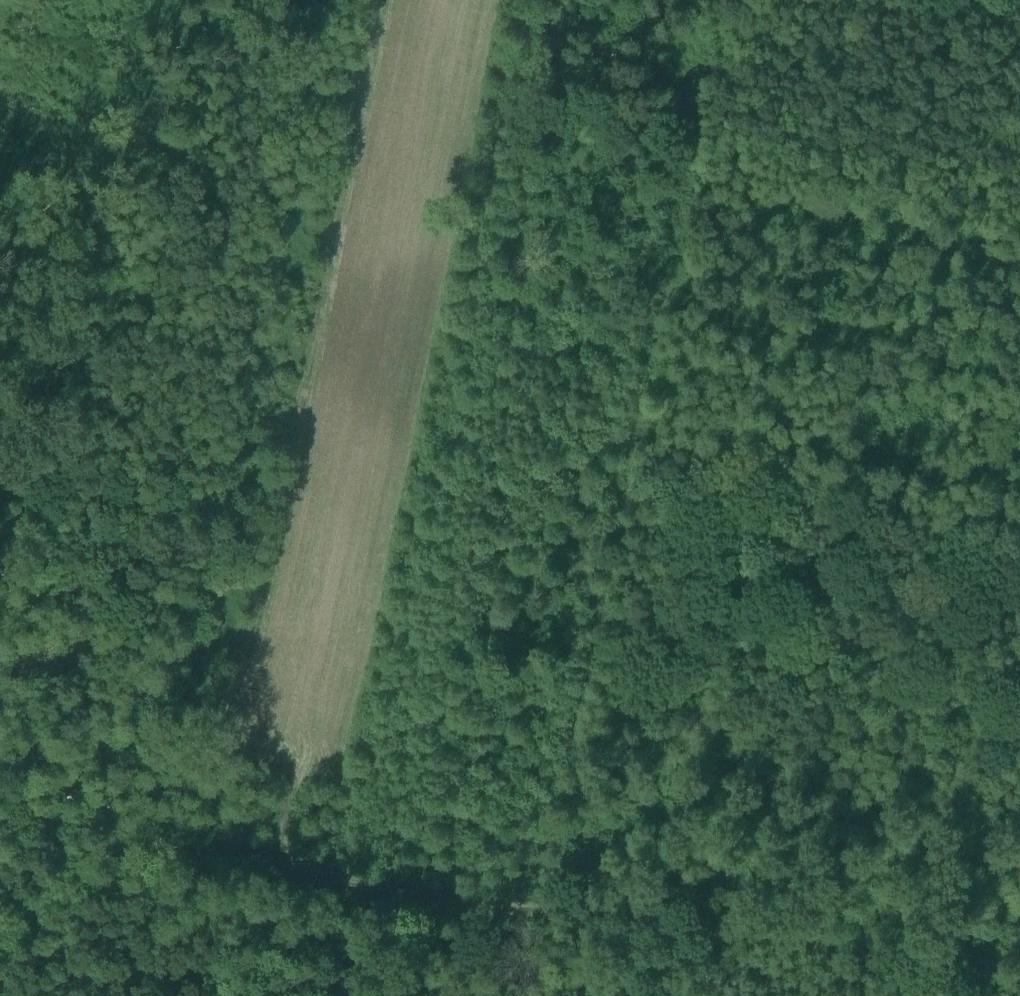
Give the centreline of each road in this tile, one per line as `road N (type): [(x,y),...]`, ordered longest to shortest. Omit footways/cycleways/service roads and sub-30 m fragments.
road 1 (track): [(1019,986),(578,902)]

